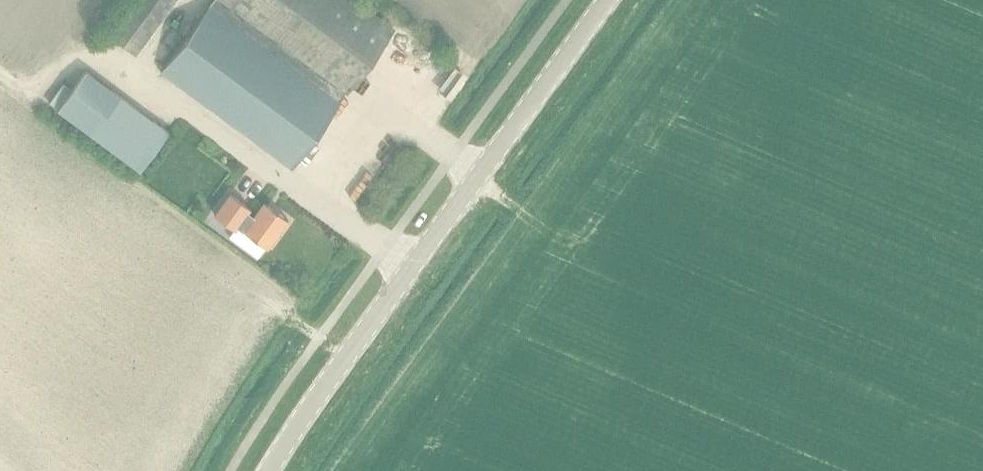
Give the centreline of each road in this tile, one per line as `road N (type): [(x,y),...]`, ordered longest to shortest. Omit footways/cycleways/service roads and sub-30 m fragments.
road 1 (tertiary): [(262,470),(604,0)]

